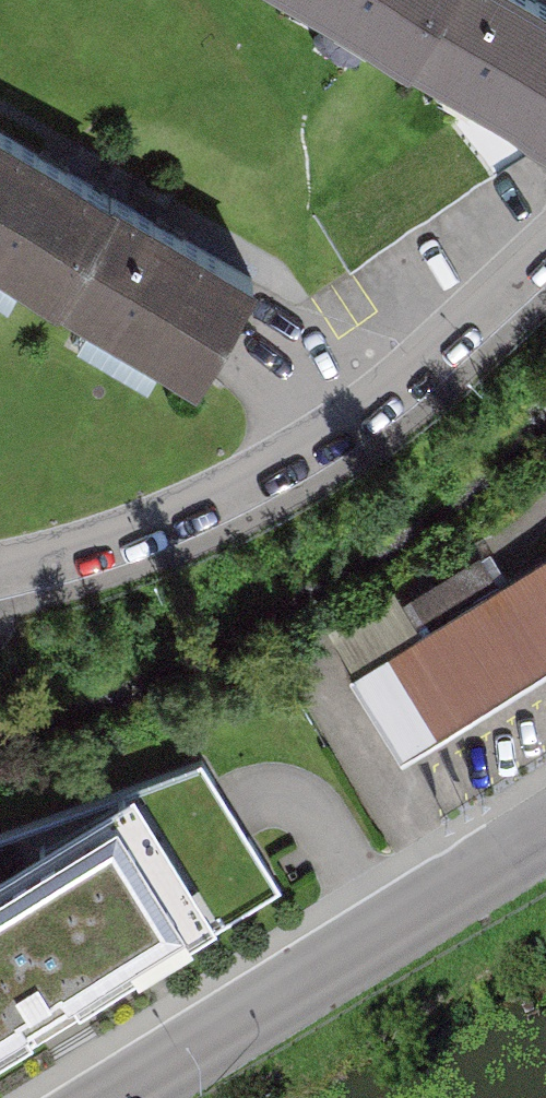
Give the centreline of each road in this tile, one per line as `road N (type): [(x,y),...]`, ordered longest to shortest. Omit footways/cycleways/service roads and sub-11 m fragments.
road 1 (residential): [(545,246),(391,393),(240,492),(111,545),(0,574)]
road 2 (secondary): [(113,1097),(545,837)]

